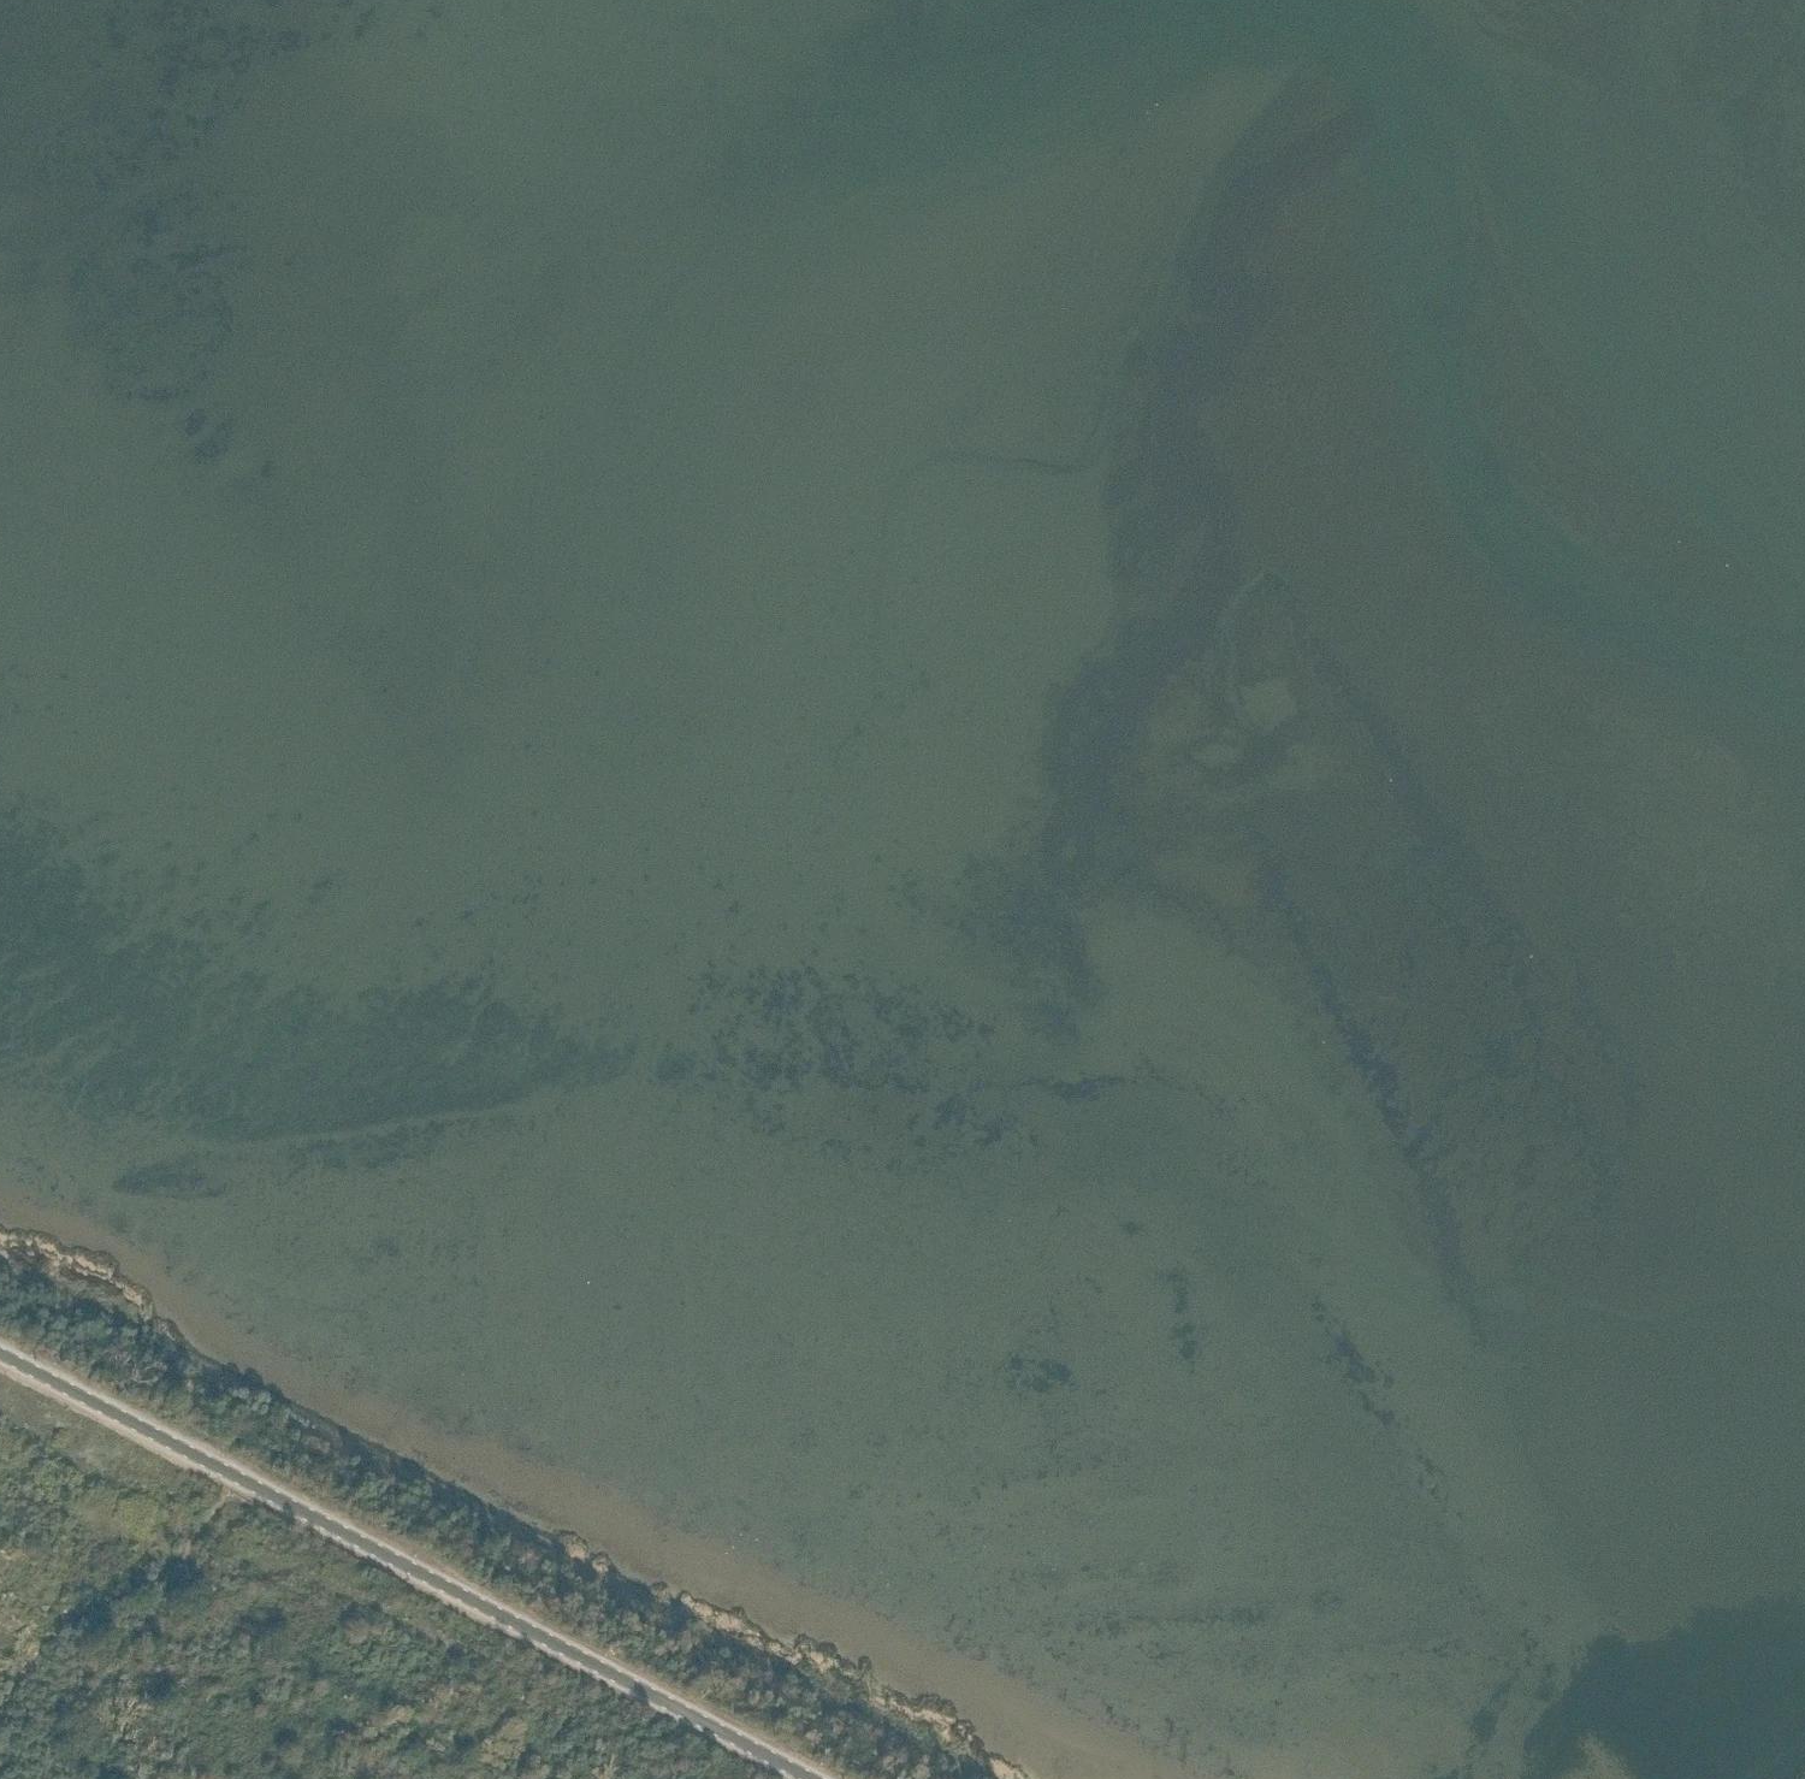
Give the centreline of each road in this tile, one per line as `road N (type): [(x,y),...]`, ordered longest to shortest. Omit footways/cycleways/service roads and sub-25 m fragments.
road 1 (unclassified): [(805,1778),(0,1356)]

